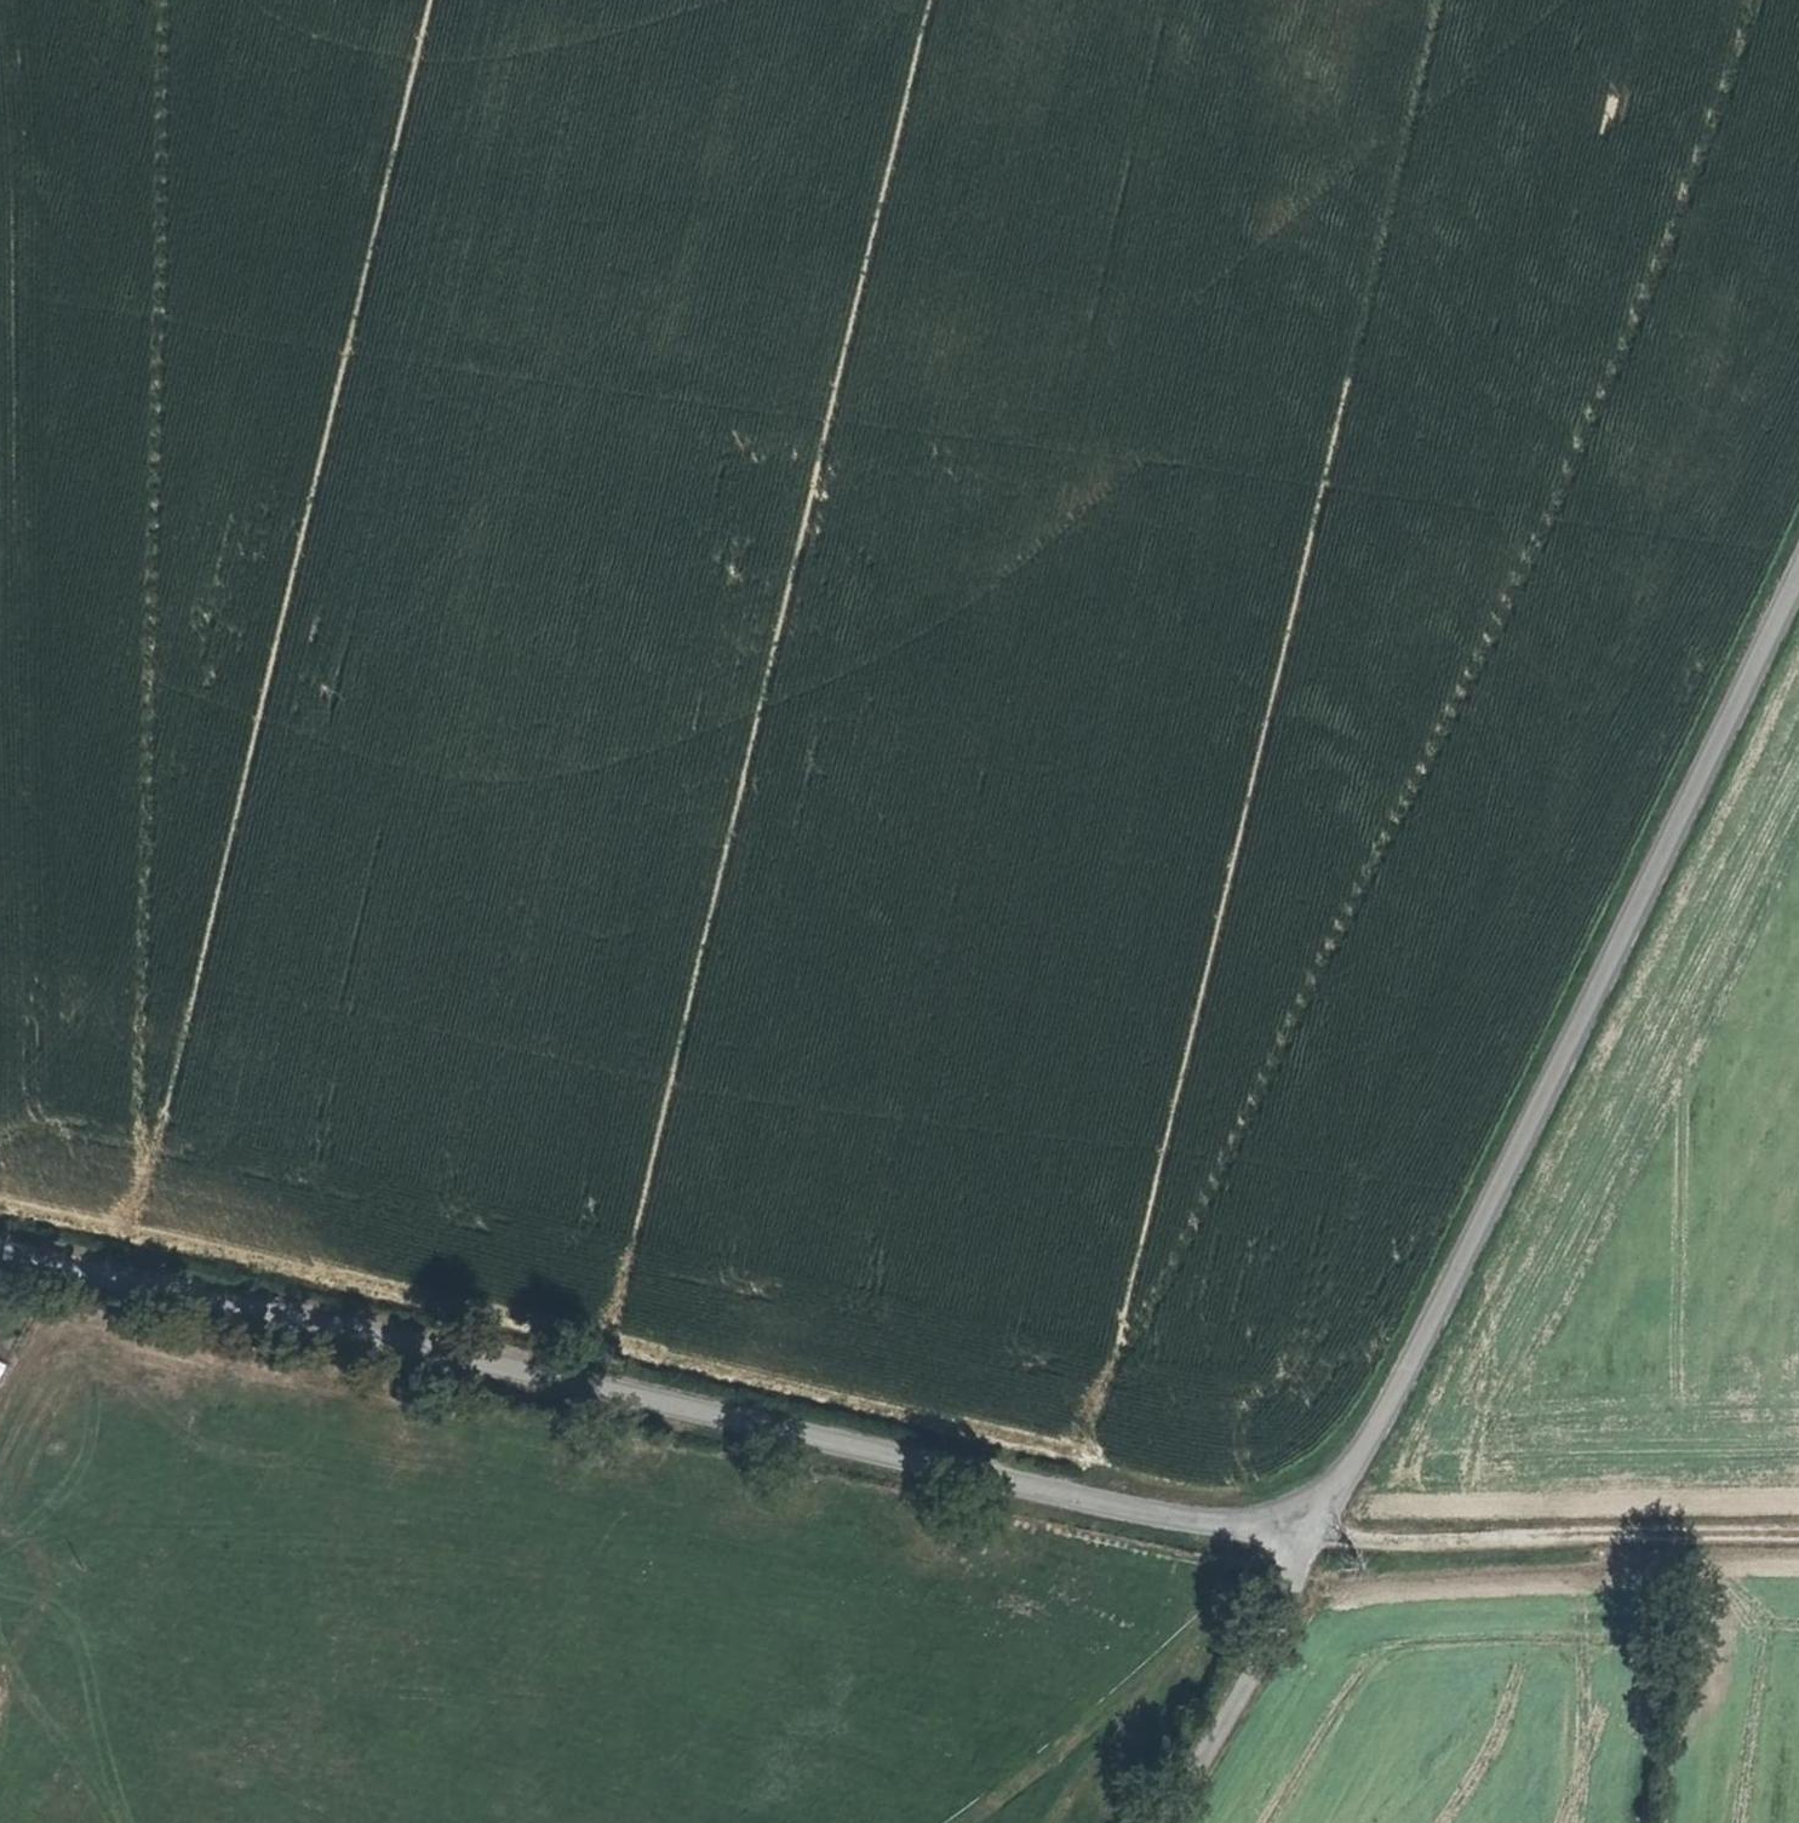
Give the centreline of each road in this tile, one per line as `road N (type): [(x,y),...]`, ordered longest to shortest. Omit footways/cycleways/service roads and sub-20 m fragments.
road 1 (unclassified): [(0,1265),(293,1315),(1123,1512),(1309,1546)]
road 2 (unclassified): [(1309,1546),(1395,1387),(1798,567)]
road 3 (track): [(1309,1546),(1798,1539)]
road 4 (unclassified): [(1309,1546),(1265,1644),(1160,1822)]

